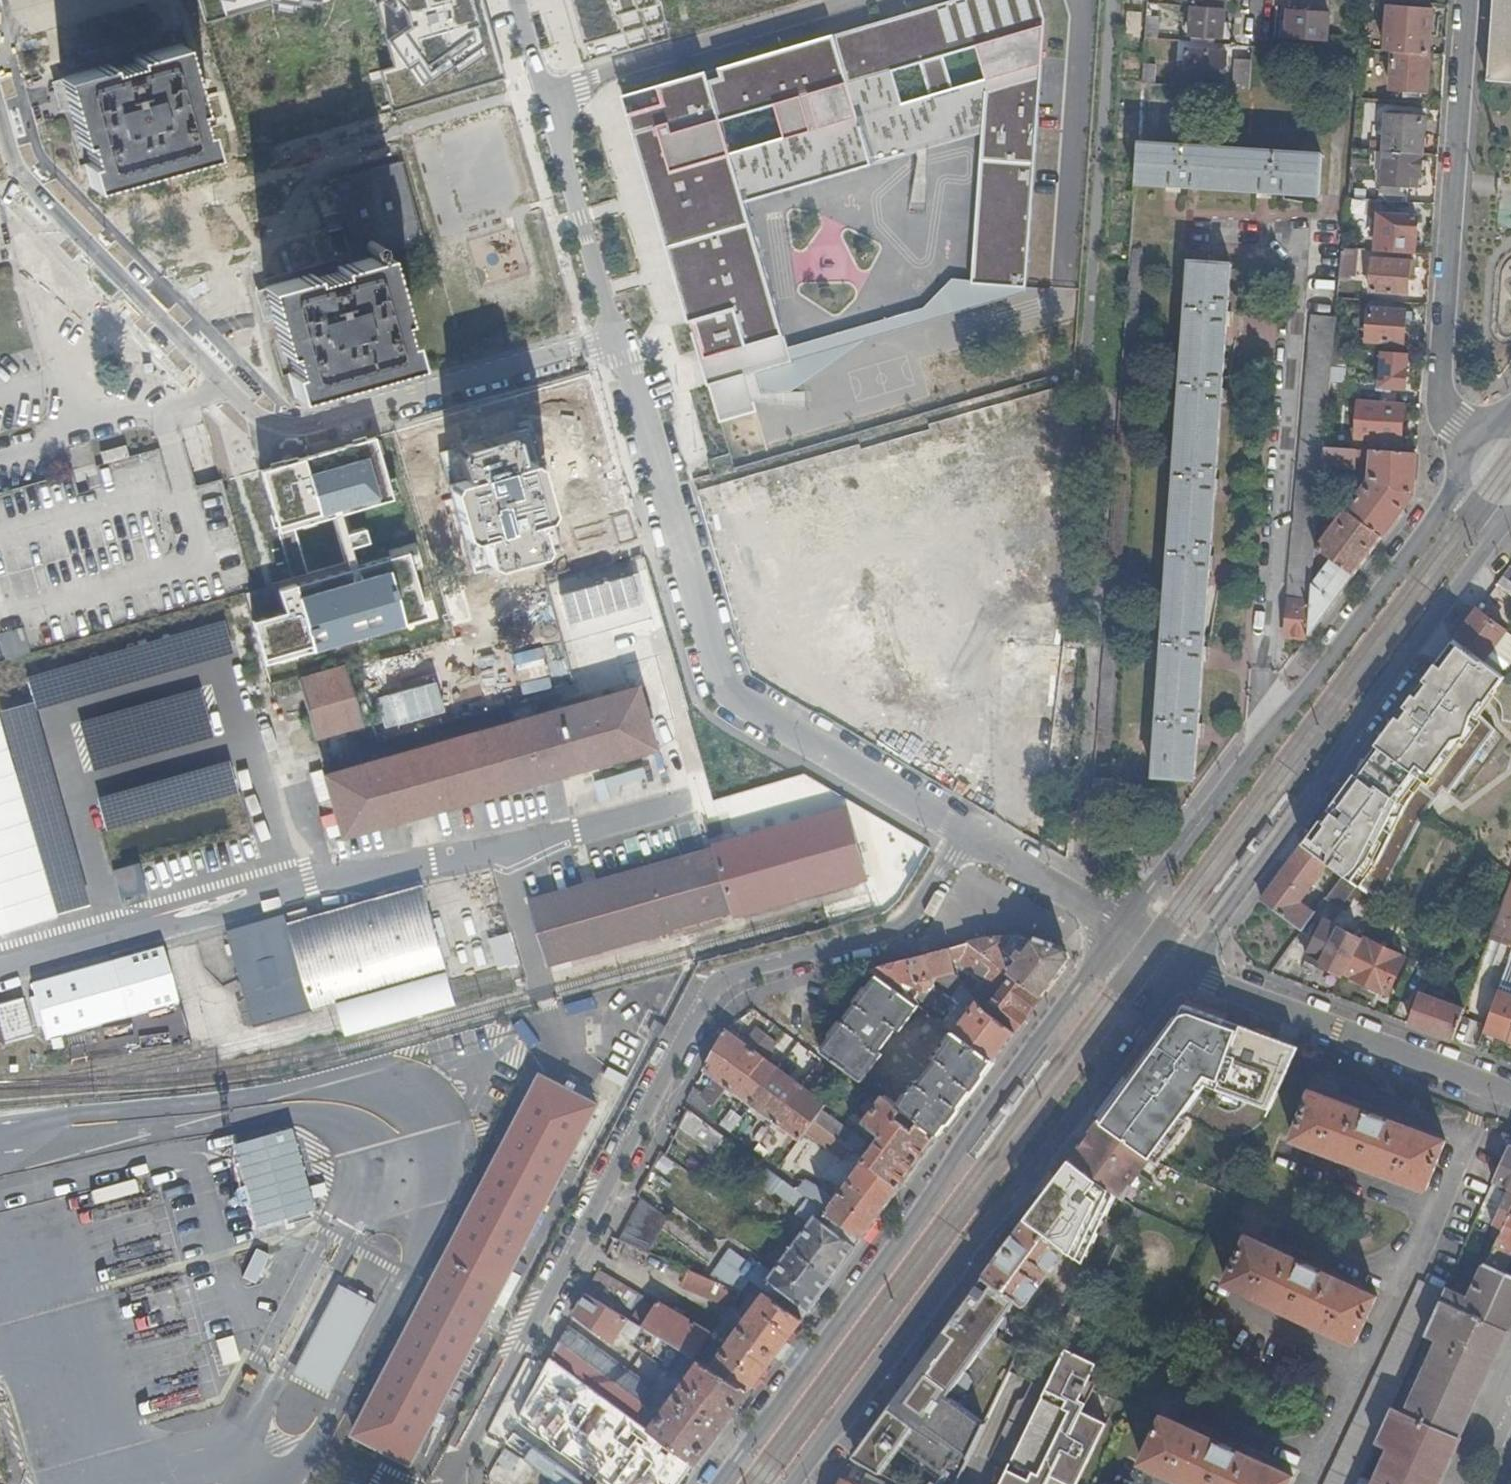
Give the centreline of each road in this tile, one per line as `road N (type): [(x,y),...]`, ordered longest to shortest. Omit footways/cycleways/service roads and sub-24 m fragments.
road 1 (residential): [(452,1483),(708,1005),(748,977),(908,927),(967,834)]
road 2 (tertiary): [(1120,930),(718,1483)]
road 3 (residential): [(617,339),(723,681),(747,703),(967,834)]
road 4 (tertiary): [(792,1483),(1181,972)]
road 5 (residential): [(1223,224),(1292,231),(1257,676),(1294,705)]
road 6 (tertiary): [(1181,972),(1507,518)]
road 7 (residential): [(1468,0),(1440,388),(1462,443)]
road 8 (residential): [(231,391),(251,413),(300,426),(617,339)]
road 9 (residential): [(0,112),(15,164),(231,391)]
road 10 (unclassified): [(1181,972),(1510,1093)]
road 11 (residential): [(858,0),(545,90)]
road 12 (tertiary): [(1294,705),(1120,930)]
road 13 (tertiary): [(1457,488),(1294,705)]
road 14 (residential): [(617,339),(545,90)]
road 15 (residential): [(178,406),(0,452)]
road 16 (residential): [(967,834),(1120,930)]

